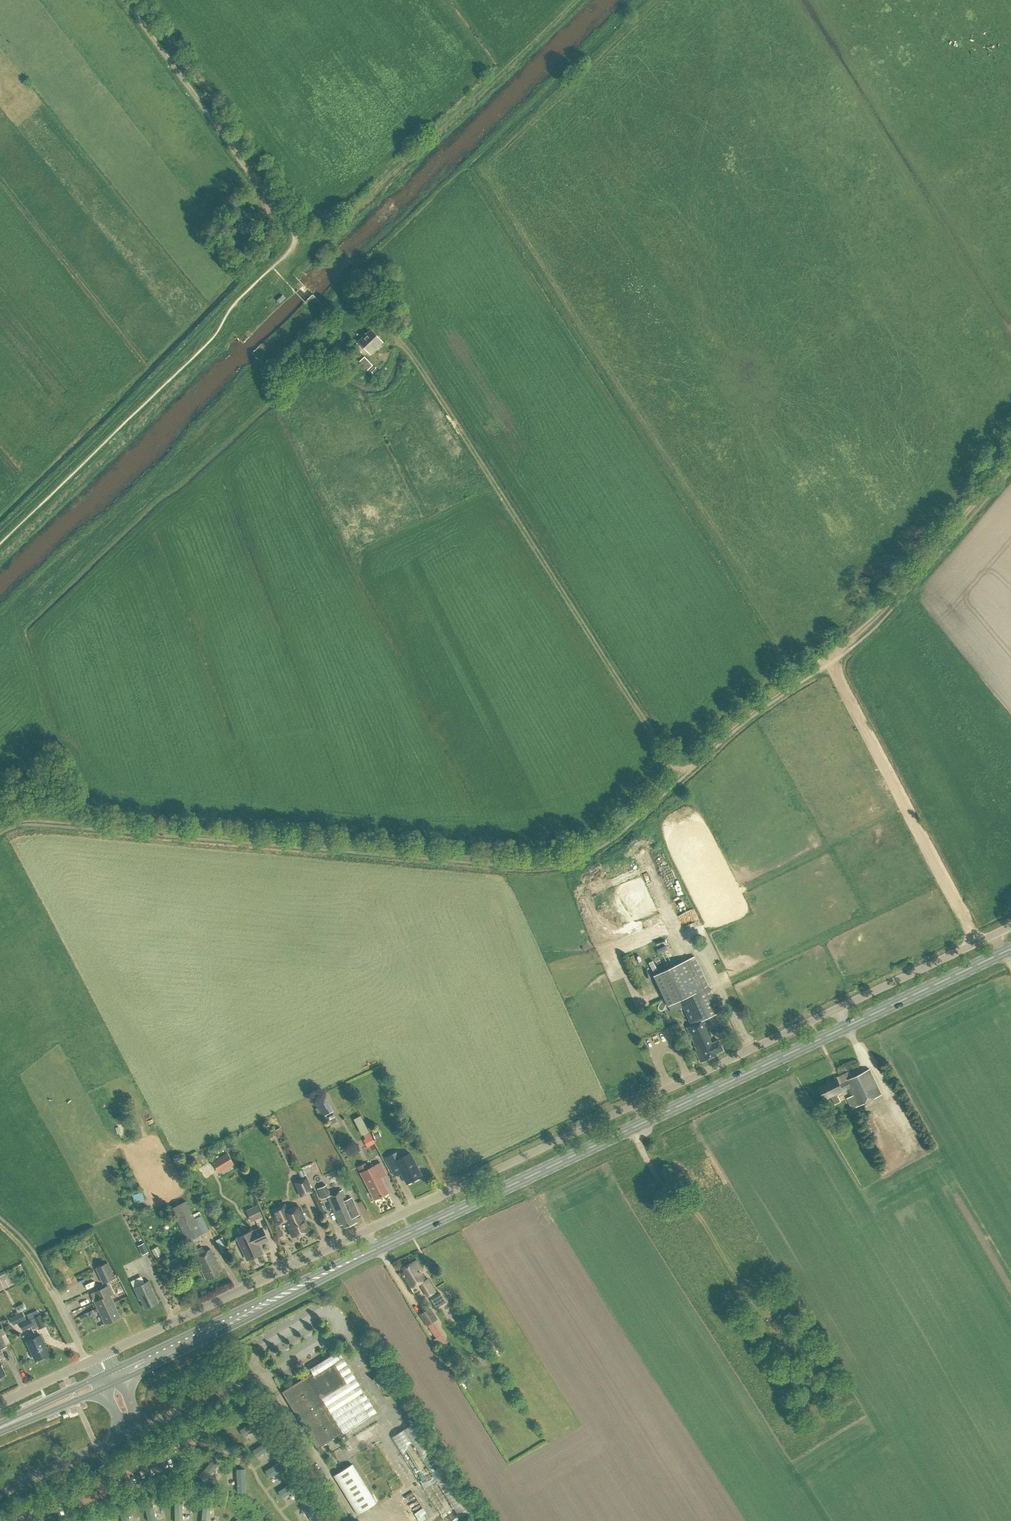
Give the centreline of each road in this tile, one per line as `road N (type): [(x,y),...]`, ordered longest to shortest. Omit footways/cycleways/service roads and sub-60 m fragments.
road 1 (primary): [(117,1373),(1010,949)]
road 2 (unclassified): [(975,942),(107,1353)]
road 3 (track): [(0,825),(45,817),(555,859),(606,837),(797,678)]
road 4 (track): [(680,772),(380,281)]
road 5 (track): [(289,1520),(252,1467),(186,1442),(16,1520)]
road 6 (track): [(975,942),(828,657)]
road 7 (unclassified): [(295,233),(124,0)]
road 8 (track): [(828,657),(866,626),(1010,461)]
road 9 (track): [(636,1139),(761,1313)]
road 10 (unclassified): [(0,1492),(133,1431),(130,1424)]
road 11 (track): [(80,1347),(26,1251),(0,1224)]

